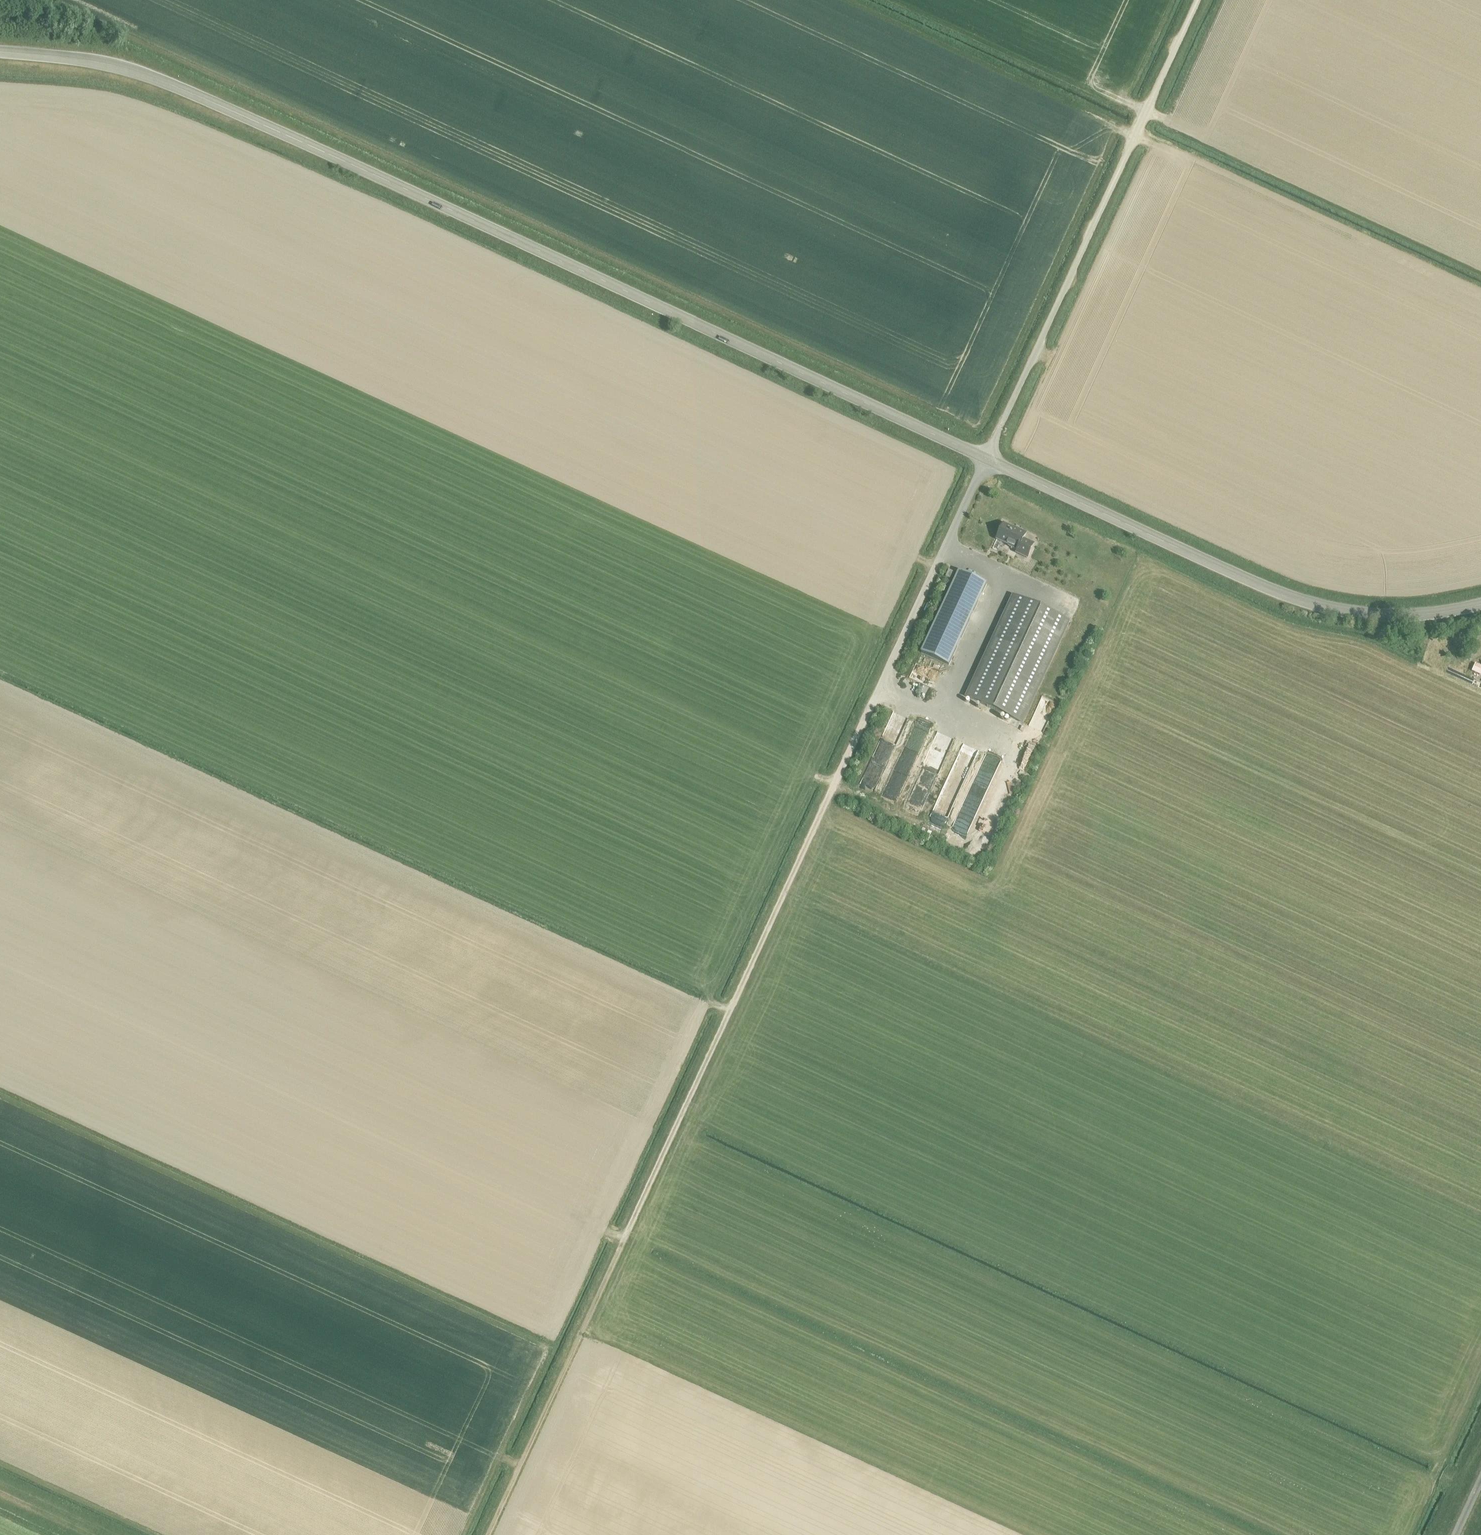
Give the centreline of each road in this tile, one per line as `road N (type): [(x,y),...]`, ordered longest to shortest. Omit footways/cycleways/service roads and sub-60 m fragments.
road 1 (secondary): [(985,459),(158,79),(76,59),(0,52)]
road 2 (track): [(881,684),(489,1534)]
road 3 (secondary): [(1480,605),(1386,615),(1298,599),(985,459)]
road 4 (unclassified): [(985,459),(1199,0)]

